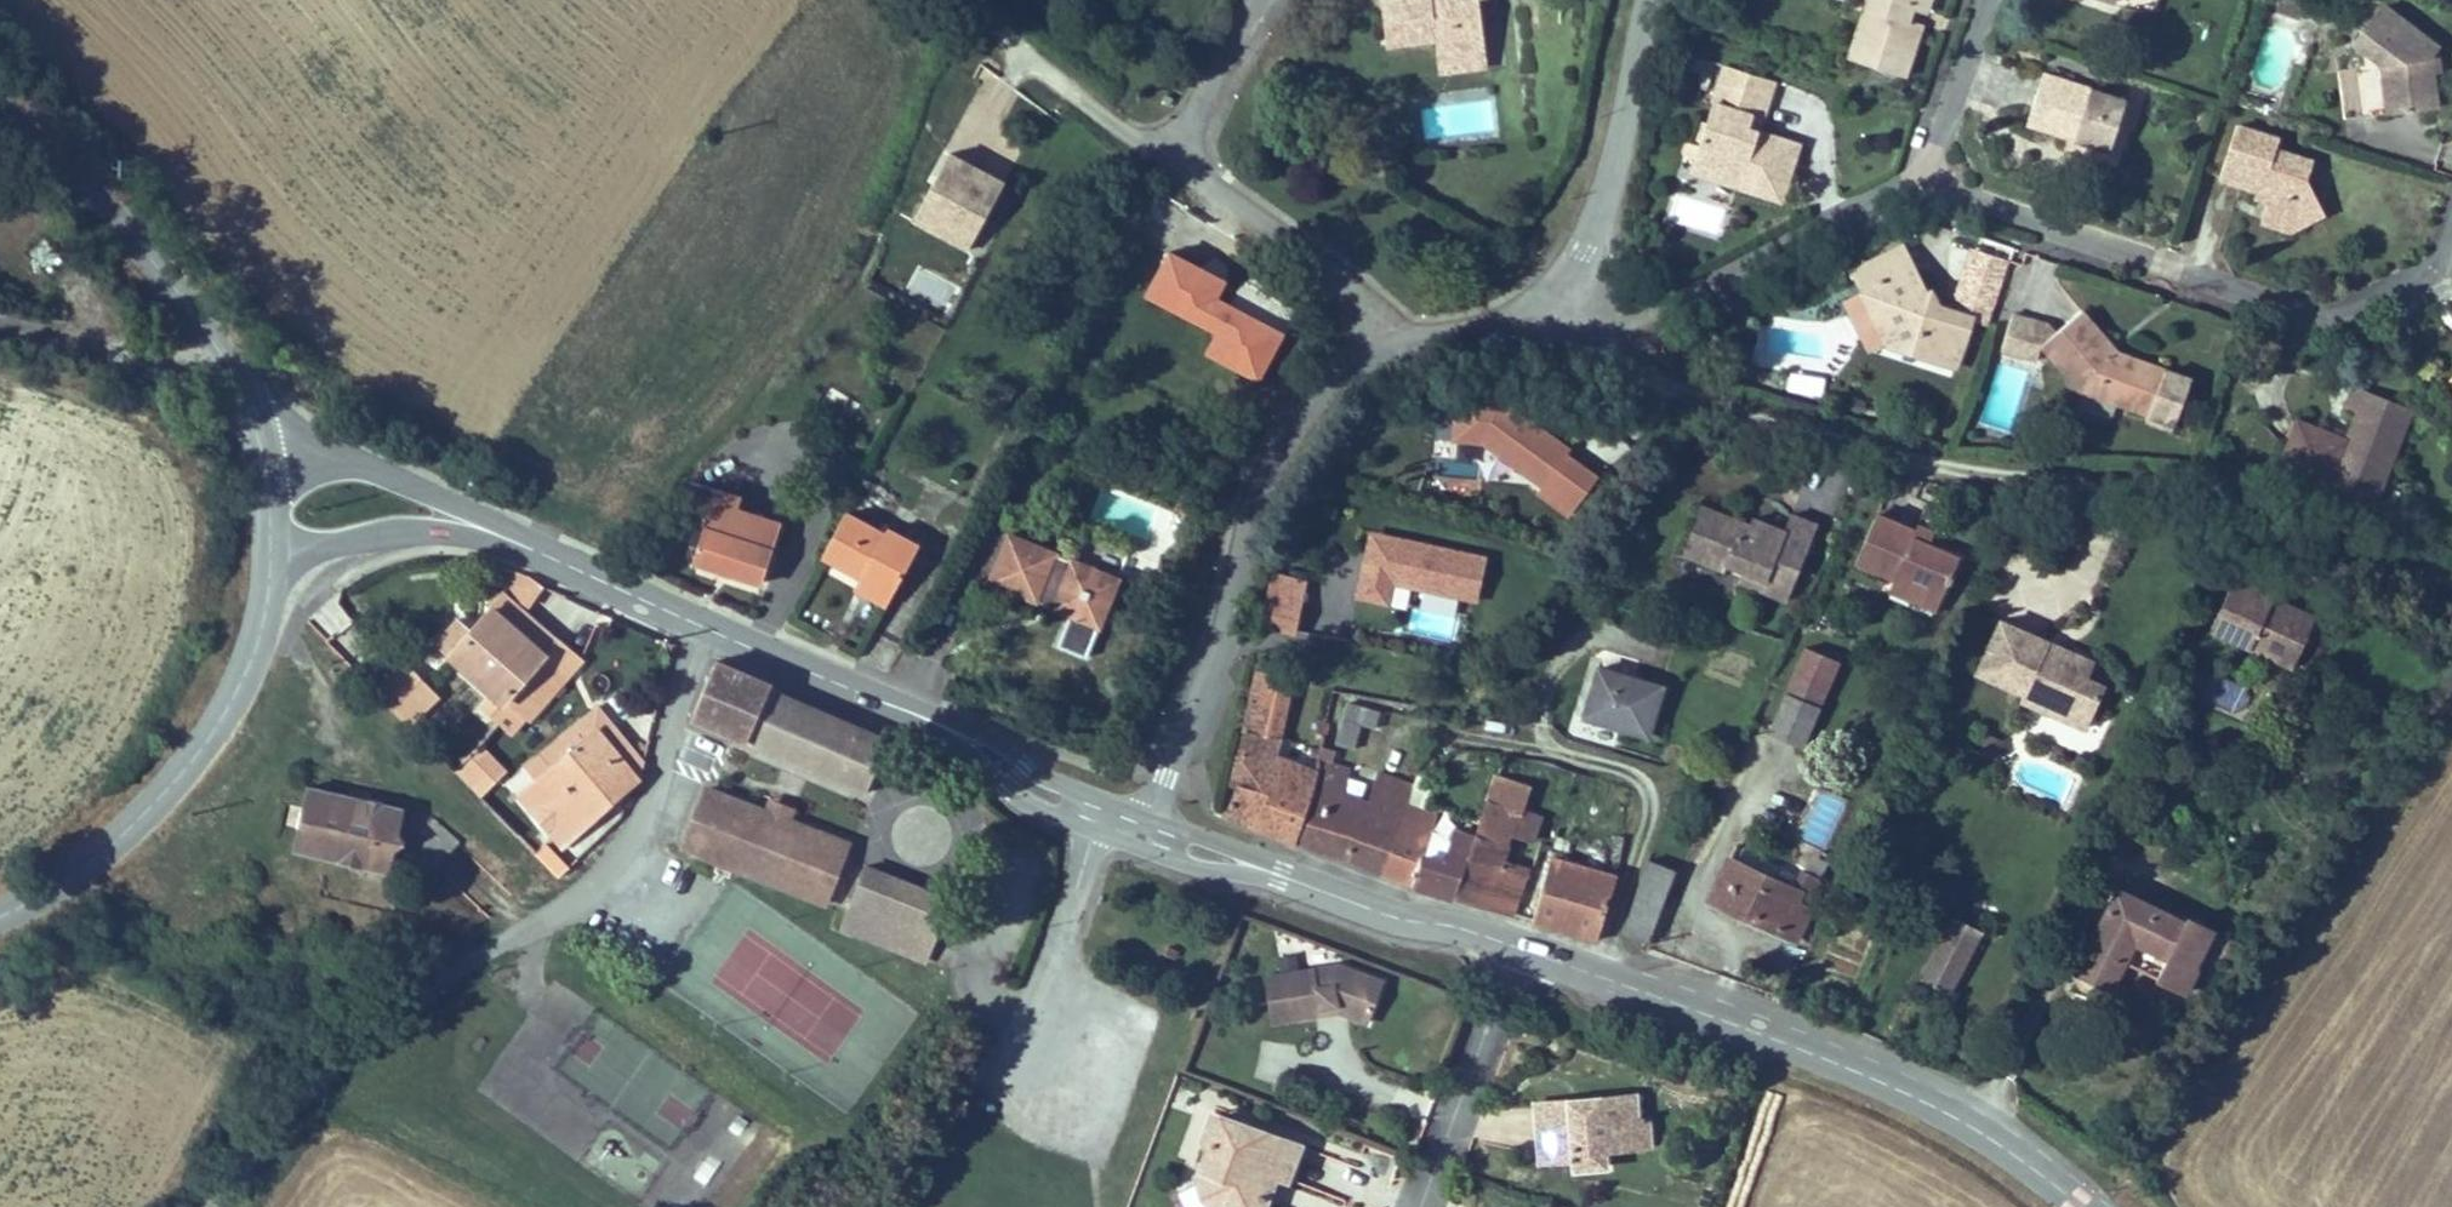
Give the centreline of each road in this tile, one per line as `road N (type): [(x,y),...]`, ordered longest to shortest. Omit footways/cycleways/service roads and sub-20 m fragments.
road 1 (unclassified): [(216,1206),(264,1133),(346,1043),(493,945),(574,905),(637,845),(707,627)]
road 2 (tertiary): [(1517,947),(1842,1065),(1948,1113),(2080,1206)]
road 3 (residential): [(1932,181),(1953,198),(2315,322),(2336,321),(2418,284),(2451,222)]
road 4 (unclassified): [(1150,818),(1224,634),(1271,470),(1321,390),(1351,357),(1385,341)]
road 5 (tertiary): [(0,914),(80,872),(119,839),(216,729),(268,606),(271,553)]
road 6 (tertiary): [(261,447),(238,380),(161,269),(0,111)]
road 7 (residential): [(1932,181),(1634,319),(1585,322),(1536,310)]
road 8 (unclassified): [(1536,310),(1587,255),(1606,210),(1647,0)]
road 9 (tertiary): [(517,542),(357,462),(287,443),(261,447)]
road 10 (residential): [(1385,341),(1365,301),(1206,187),(1185,158)]
road 11 (residential): [(1517,947),(1425,1206)]
road 12 (tertiary): [(913,713),(1035,808),(1139,846)]
road 13 (tertiary): [(1150,818),(1054,782),(965,724),(913,713)]
road 14 (tertiary): [(271,553),(409,532),(517,542)]
road 15 (tertiary): [(1282,876),(1377,912),(1517,947)]
road 16 (tertiary): [(707,627),(913,713)]
road 17 (tertiary): [(517,542),(707,627)]
road 18 (residential): [(1985,0),(1934,150),(1932,181)]
road 19 (residential): [(1253,0),(1195,111),(1185,158)]
road 20 (unclassified): [(1385,341),(1442,337),(1536,310)]
road 21 (tertiary): [(1139,846),(1195,866),(1282,876)]
road 22 (tertiary): [(1282,876),(1150,818)]

